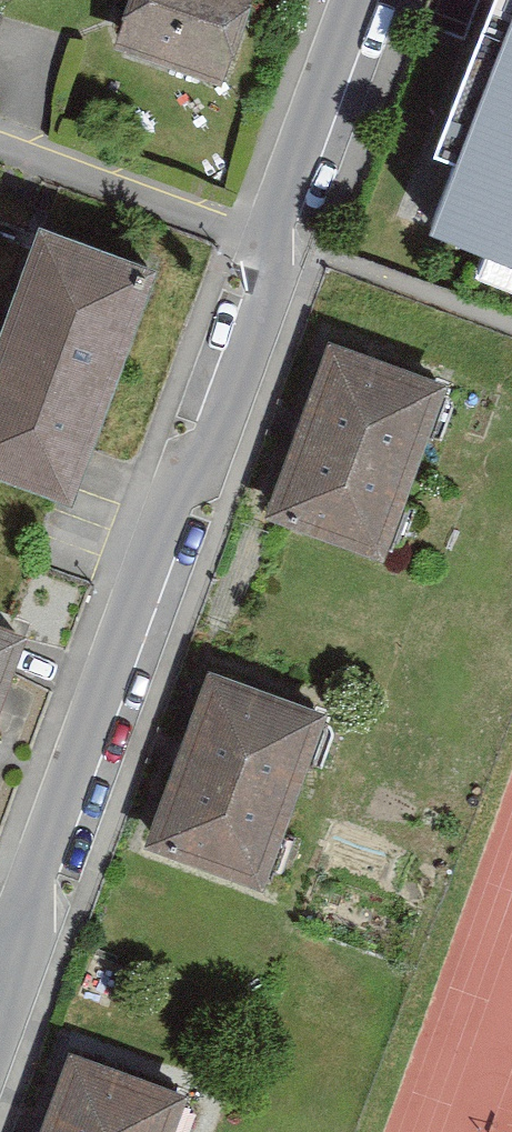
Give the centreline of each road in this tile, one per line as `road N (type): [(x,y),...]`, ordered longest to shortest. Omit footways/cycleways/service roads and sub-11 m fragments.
road 1 (residential): [(15,946),(351,0)]

